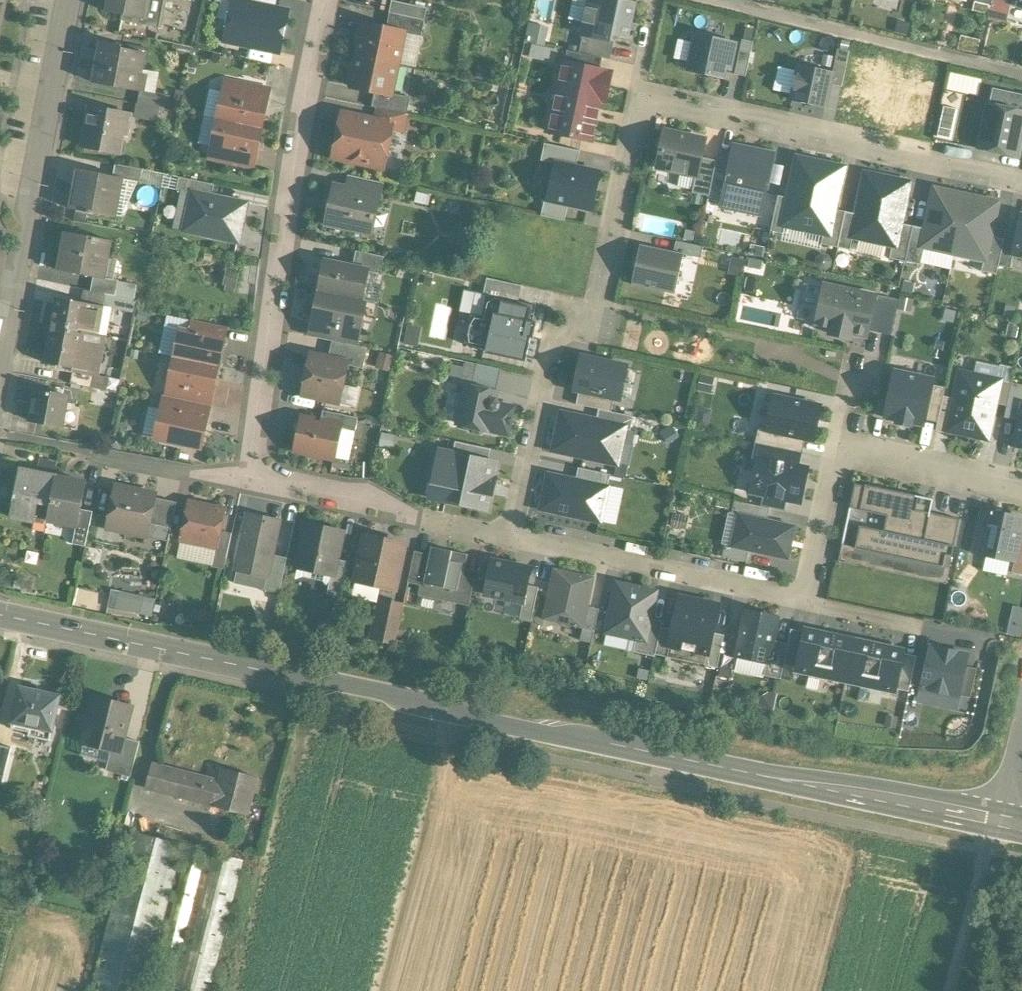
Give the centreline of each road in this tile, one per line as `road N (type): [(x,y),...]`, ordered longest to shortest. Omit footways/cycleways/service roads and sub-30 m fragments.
road 1 (secondary): [(996,822),(0,617)]
road 2 (residential): [(510,534),(553,341),(599,308),(641,99),(1021,184)]
road 3 (residential): [(326,0),(282,208),(250,473)]
road 4 (residential): [(842,454),(811,599),(510,534)]
road 5 (residential): [(66,0),(14,272)]
road 6 (residential): [(250,473),(190,475),(61,448)]
road 7 (residential): [(1021,491),(842,454)]
road 8 (residential): [(419,516),(250,473)]
road 9 (track): [(947,990),(983,851)]

